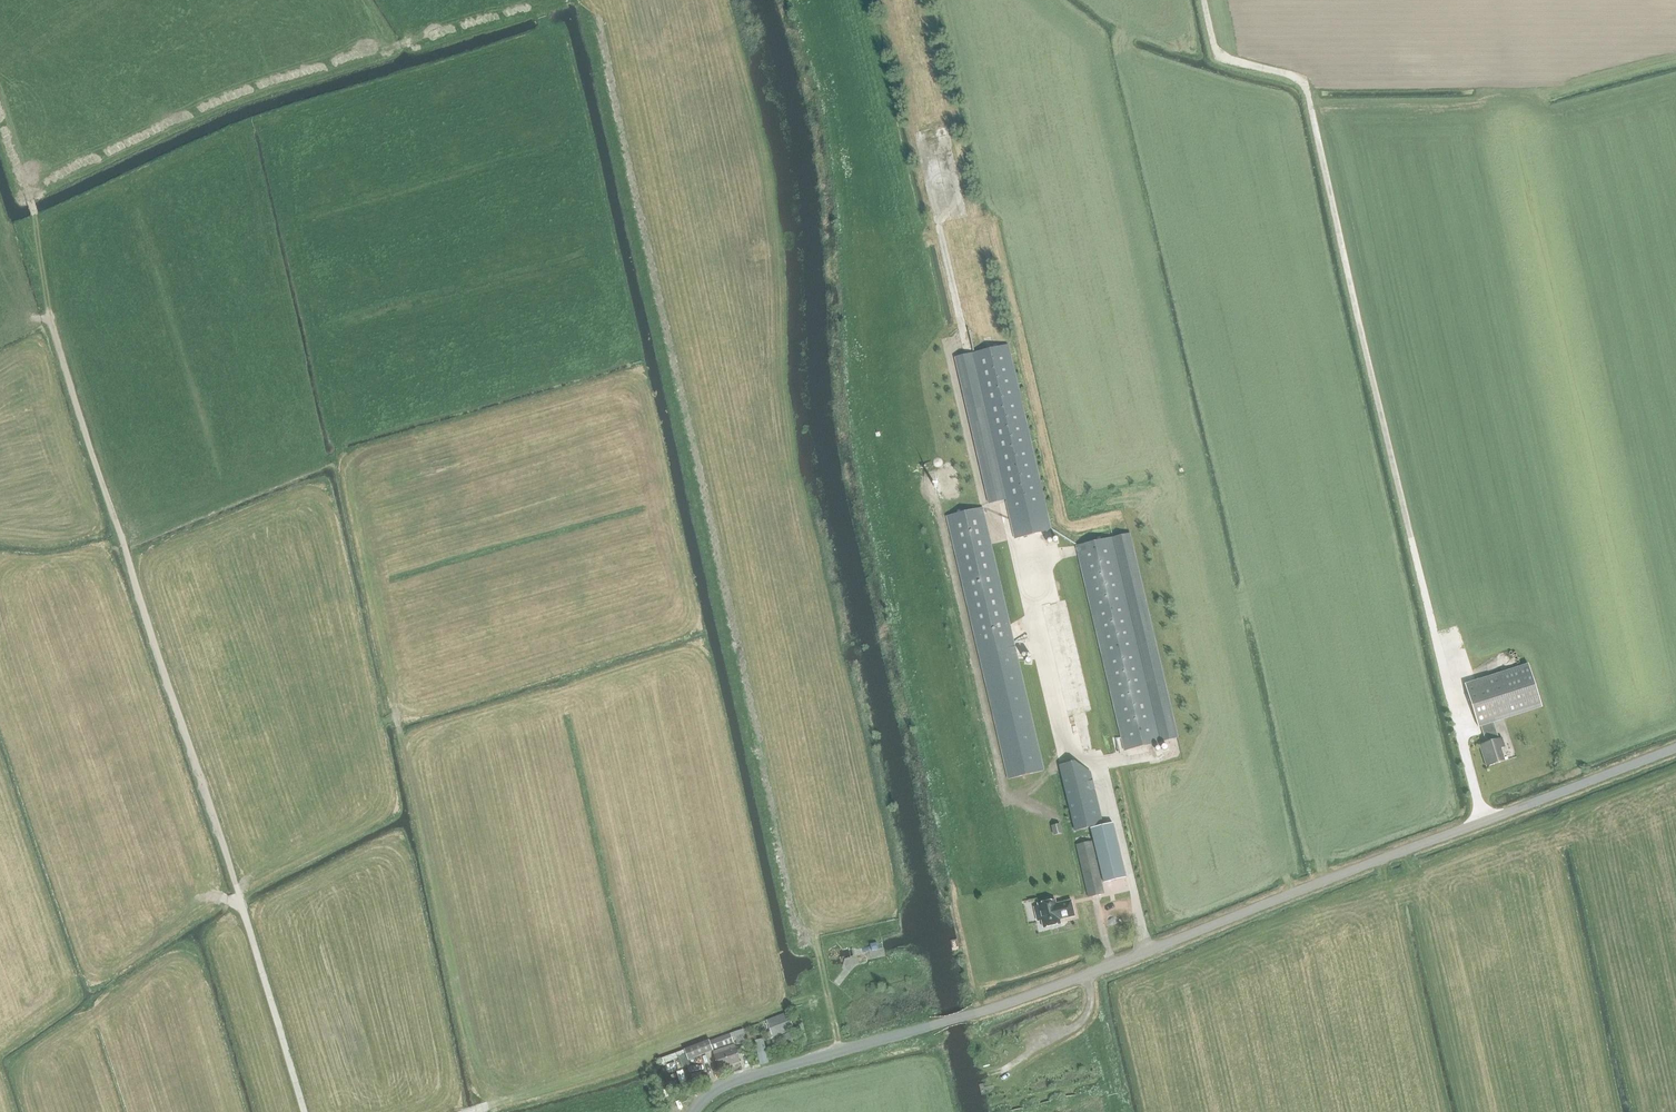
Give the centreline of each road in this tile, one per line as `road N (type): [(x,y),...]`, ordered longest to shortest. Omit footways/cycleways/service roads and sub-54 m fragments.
road 1 (unclassified): [(691,1111),(734,1080),(1033,994),(1675,747)]

